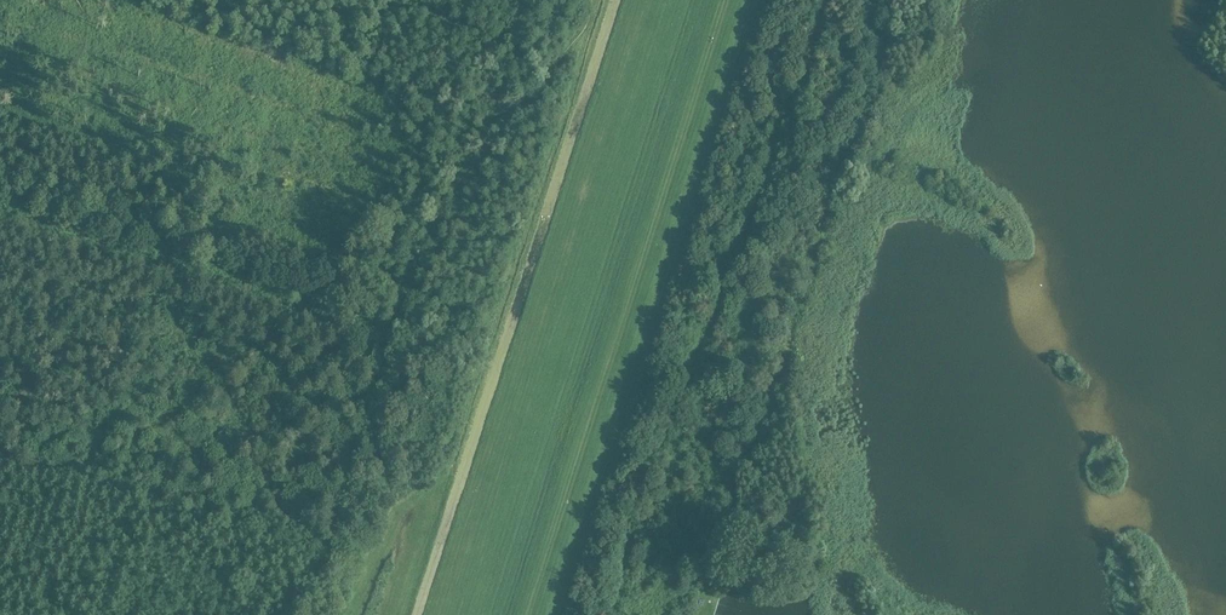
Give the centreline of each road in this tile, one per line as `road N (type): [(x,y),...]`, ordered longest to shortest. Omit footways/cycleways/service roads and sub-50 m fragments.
road 1 (track): [(598,0),(588,29),(465,172),(418,256),(318,567),(312,614)]
road 2 (track): [(828,0),(604,614)]
road 3 (track): [(588,29),(492,341),(431,500),(409,506),(352,614)]

